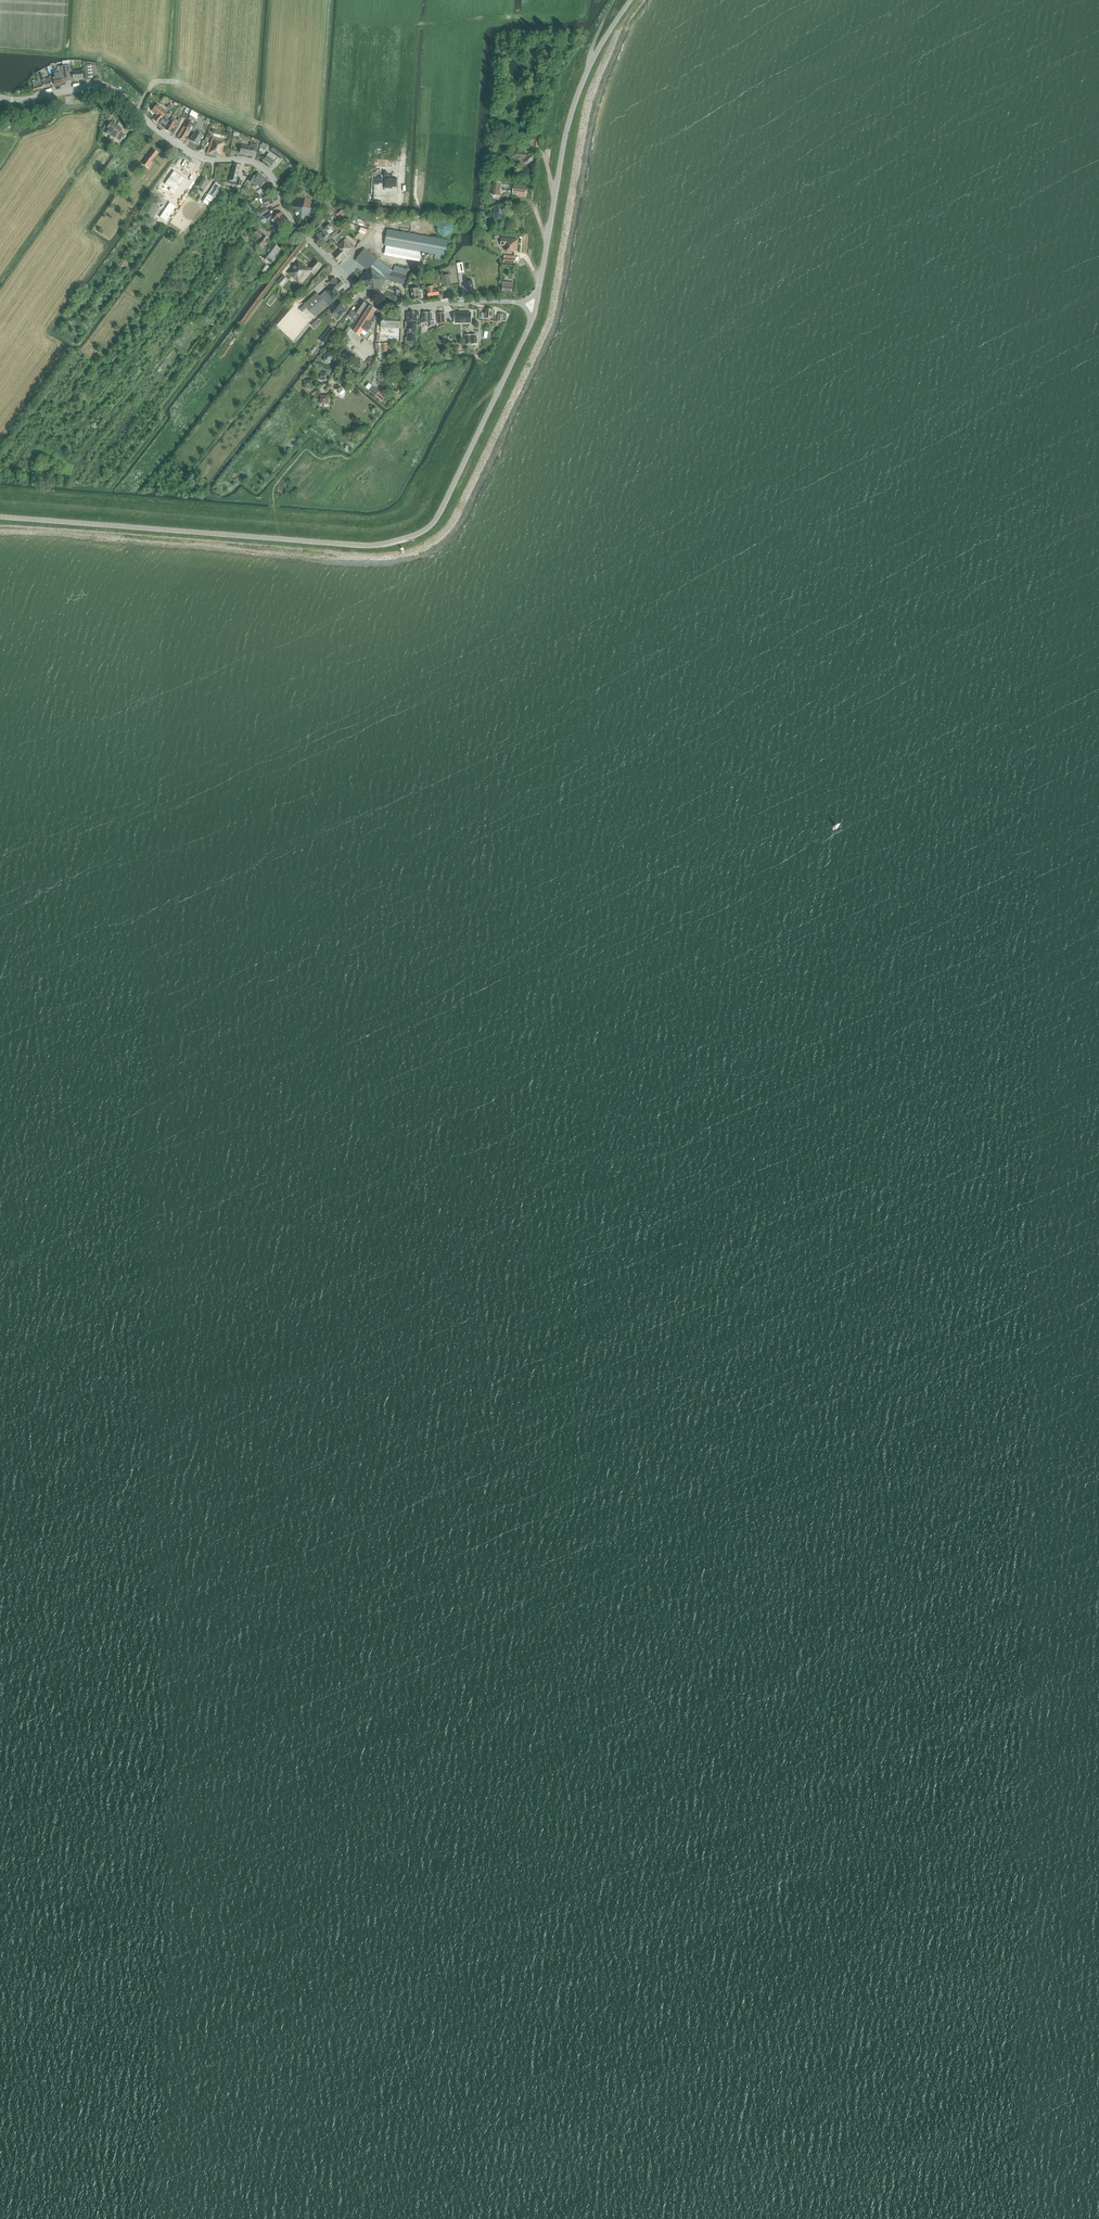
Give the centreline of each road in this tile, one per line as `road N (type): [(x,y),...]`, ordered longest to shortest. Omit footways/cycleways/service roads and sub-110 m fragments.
road 1 (tertiary): [(0,517),(365,546),(418,534),(437,518),(537,304)]
road 2 (tertiary): [(537,304),(382,304),(294,223),(273,180),(253,162),(198,156),(101,84),(0,98)]
road 3 (tertiary): [(537,304),(574,105),(631,0)]
road 4 (track): [(266,126),(178,82),(154,82),(135,110)]
road 5 (track): [(409,26),(520,17),(540,0)]

